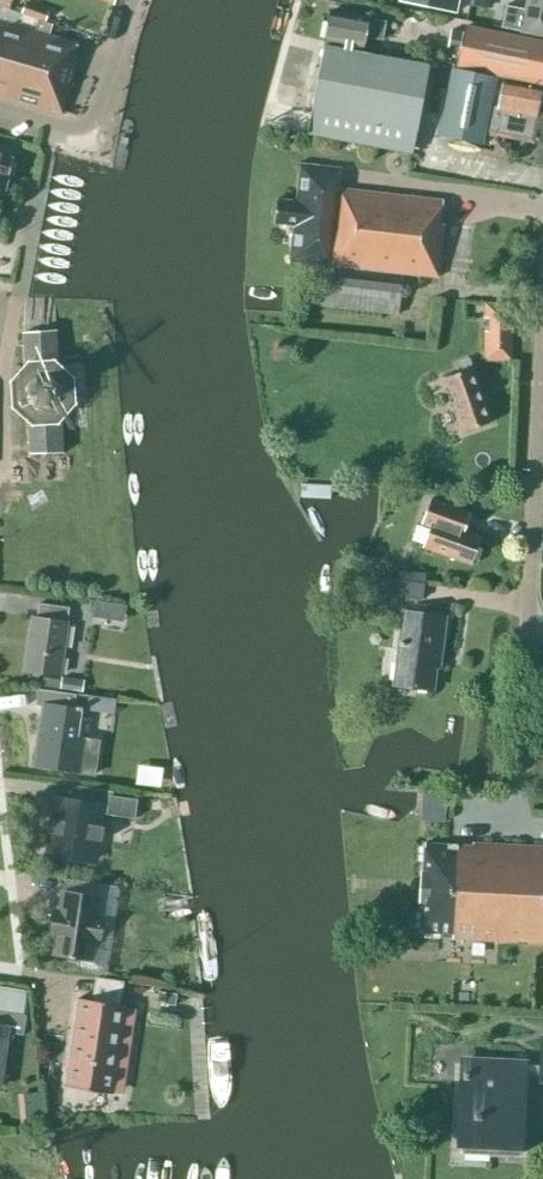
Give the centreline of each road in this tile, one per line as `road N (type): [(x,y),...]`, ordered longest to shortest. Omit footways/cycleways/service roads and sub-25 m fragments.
road 1 (residential): [(542,636),(528,624),(542,357)]
road 2 (residential): [(55,128),(4,379)]
road 3 (residential): [(131,0),(89,125),(78,132),(55,128)]

